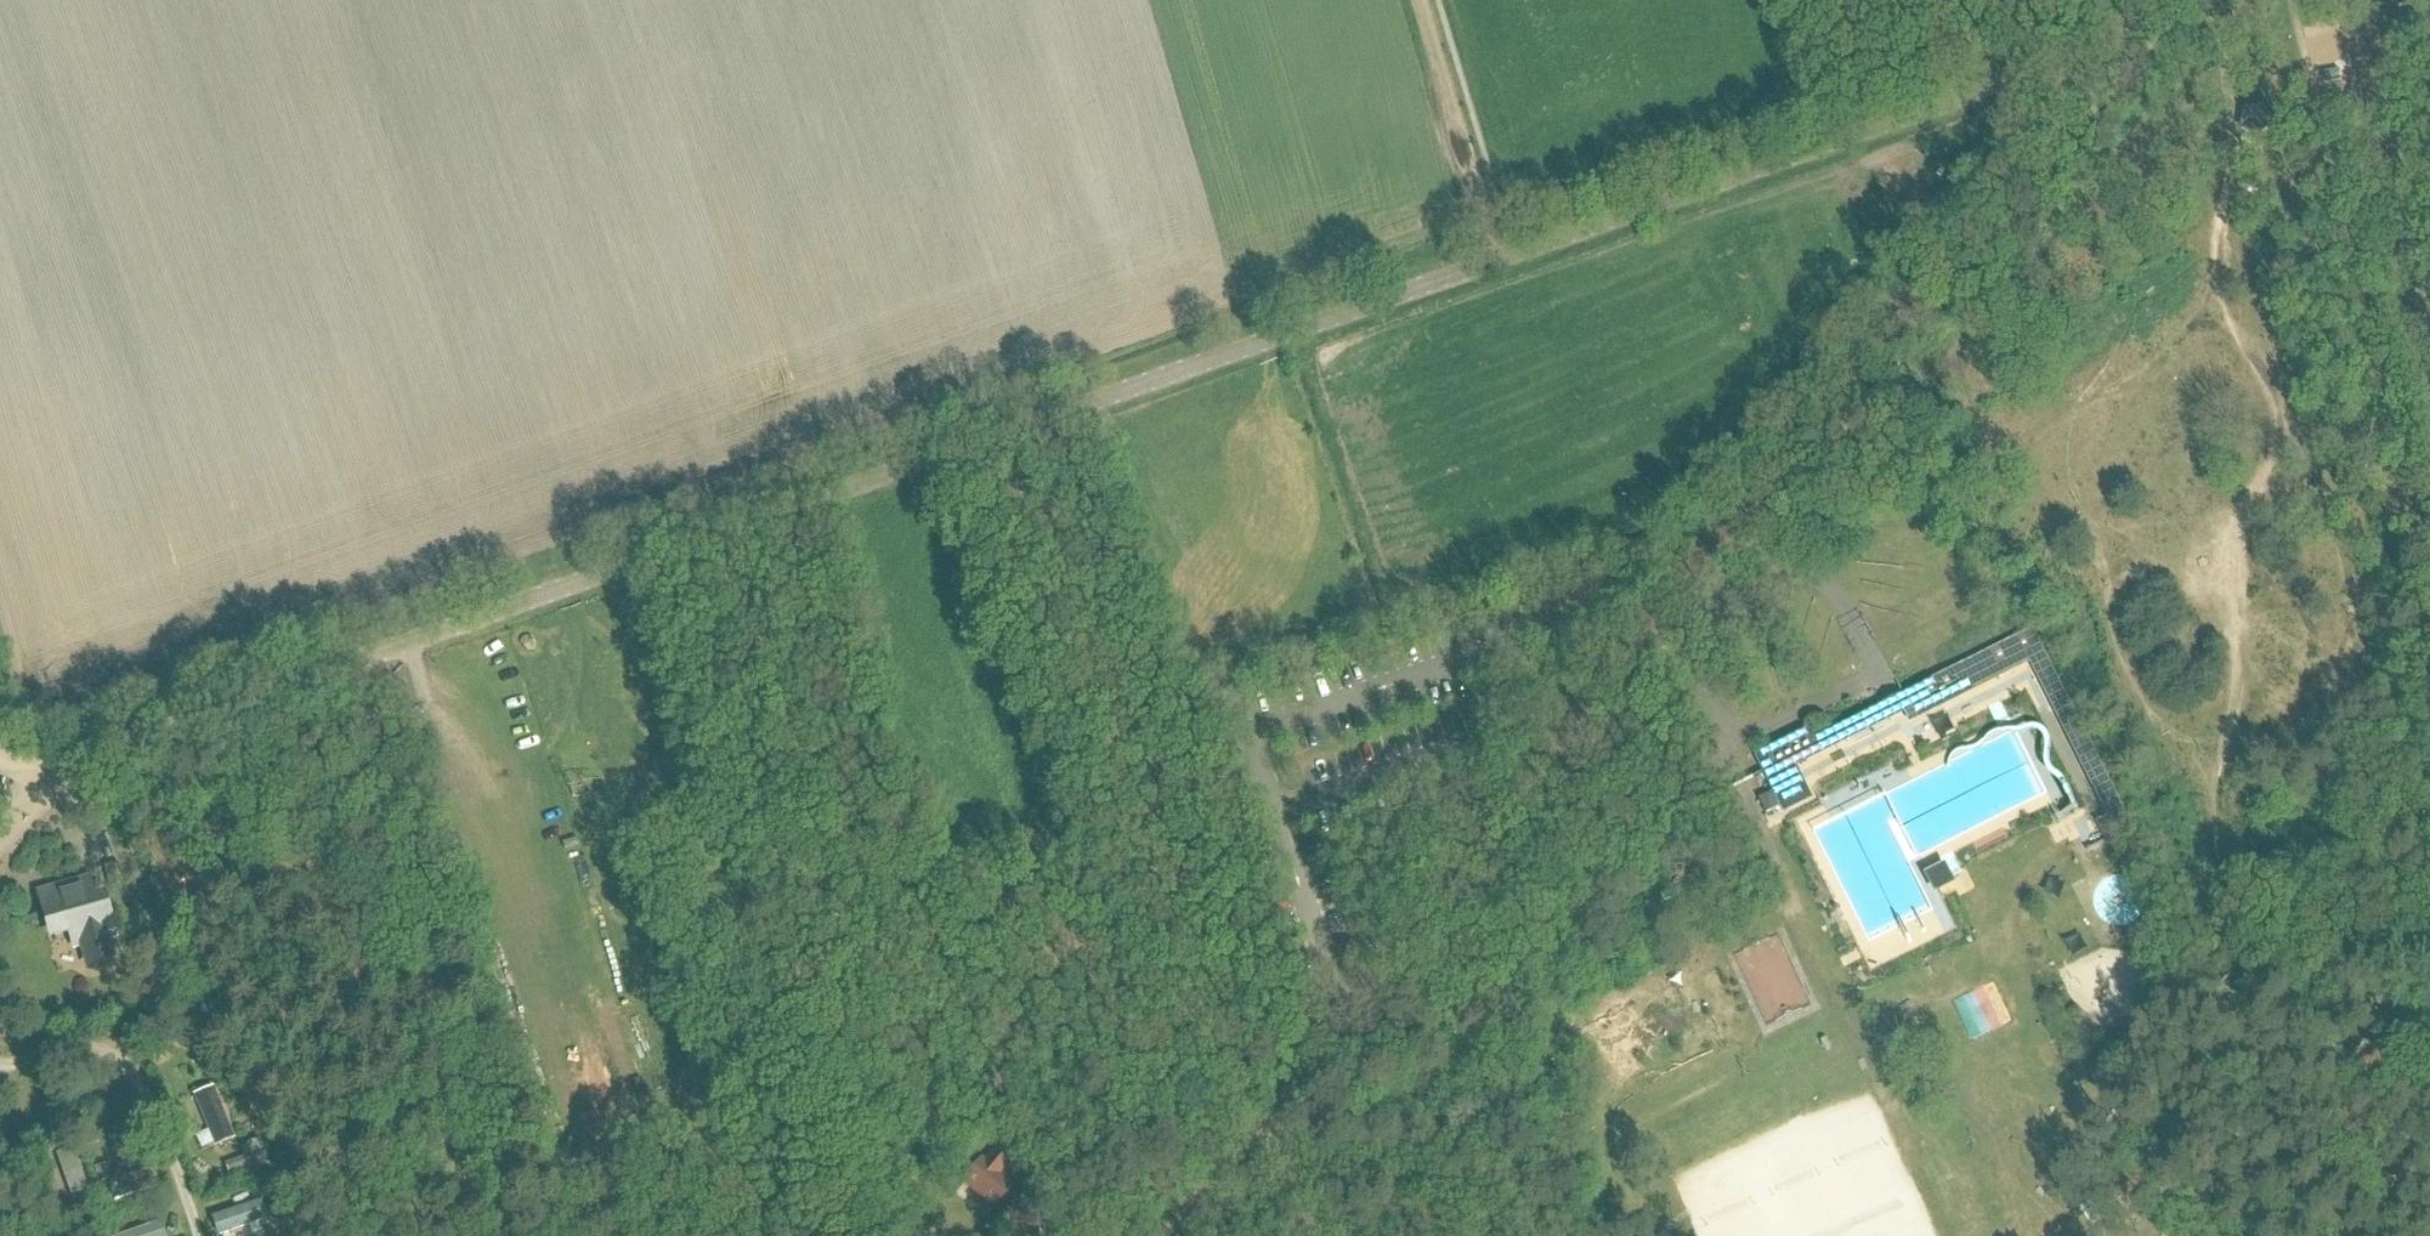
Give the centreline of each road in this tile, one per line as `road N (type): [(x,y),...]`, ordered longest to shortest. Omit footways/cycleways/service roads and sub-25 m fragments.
road 1 (unclassified): [(39,768),(155,735),(2038,68),(2061,69),(2083,87)]
road 2 (unclassified): [(1271,1144),(1265,1119),(1347,1010),(2083,87)]
road 3 (track): [(199,1235),(134,1072),(105,1052),(28,1051),(0,1098)]
road 4 (unclassified): [(2429,328),(2366,46)]
road 5 (track): [(1426,0),(1504,258)]
road 6 (track): [(1170,1235),(1265,1119)]

